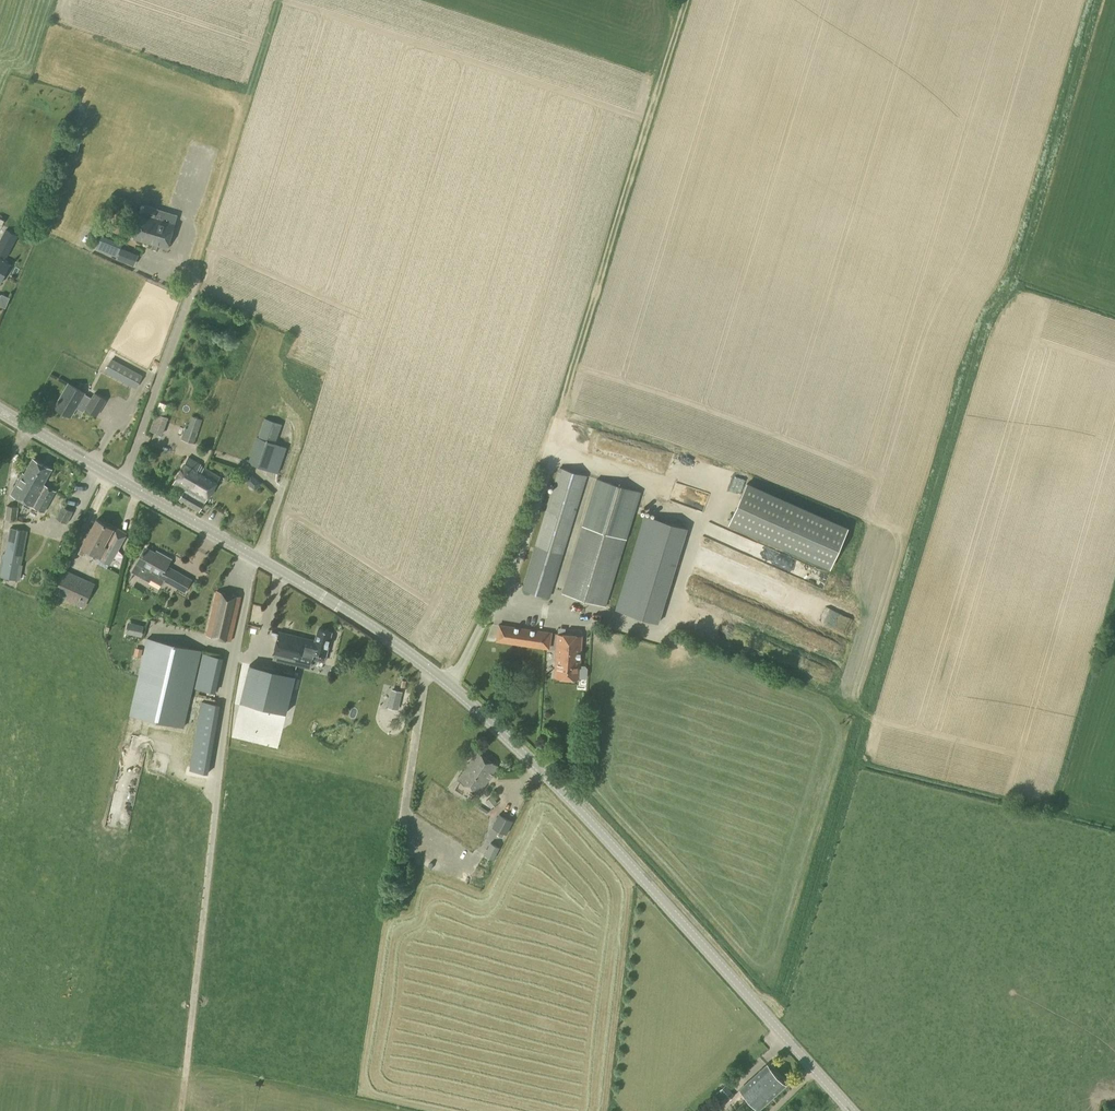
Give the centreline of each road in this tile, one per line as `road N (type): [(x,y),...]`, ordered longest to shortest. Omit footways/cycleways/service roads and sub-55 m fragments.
road 1 (tertiary): [(852,1110),(575,806),(432,671),(305,587),(0,411)]

